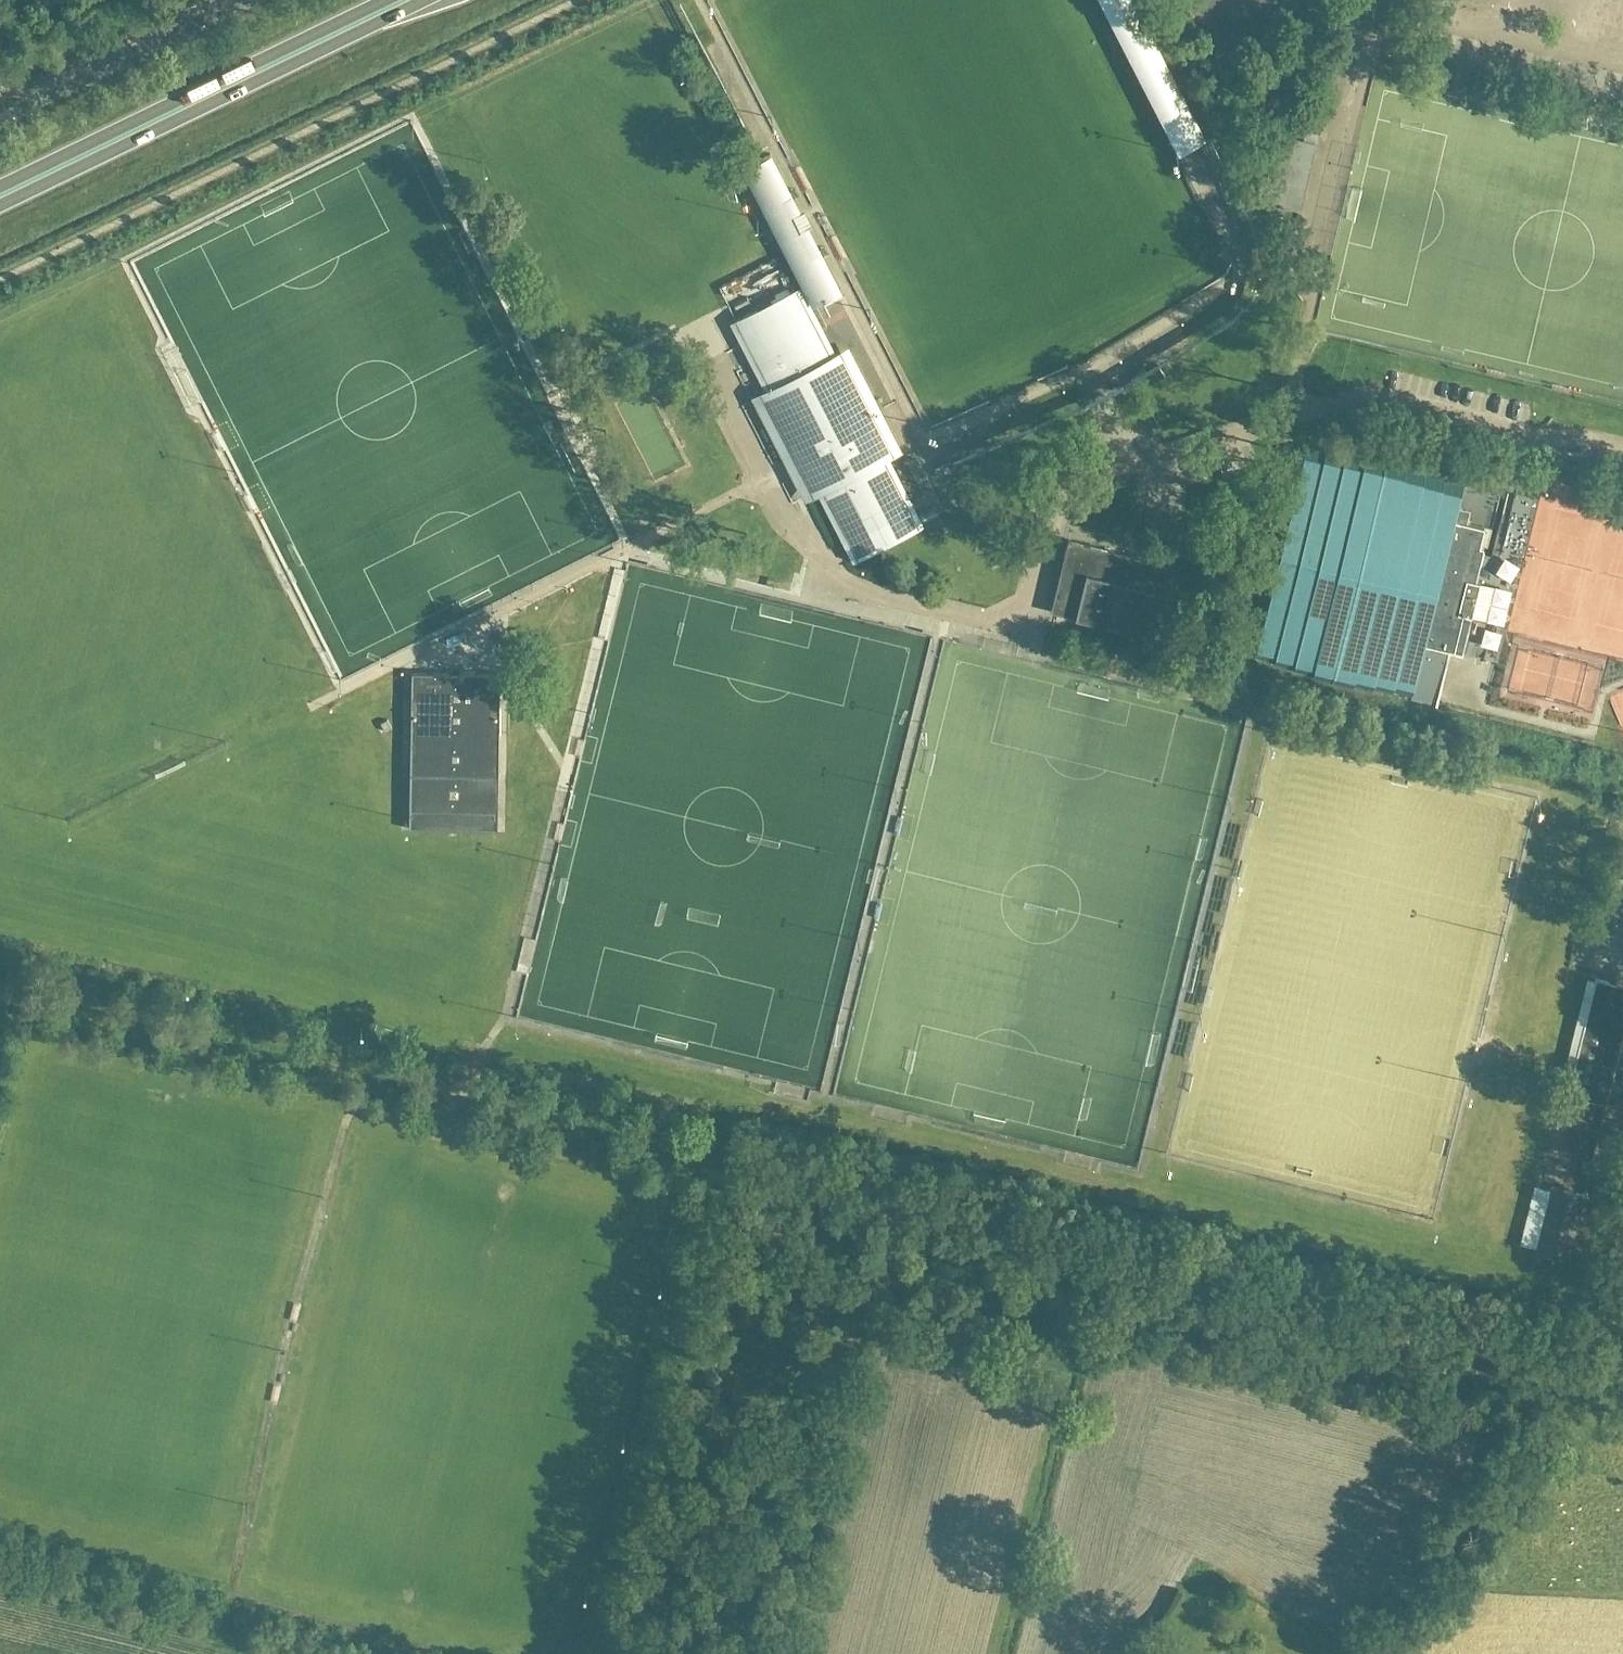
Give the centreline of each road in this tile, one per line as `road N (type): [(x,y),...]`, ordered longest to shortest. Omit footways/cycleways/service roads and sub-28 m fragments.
road 1 (trunk): [(0,197),(407,0)]
road 2 (unclassified): [(0,117),(243,0)]

